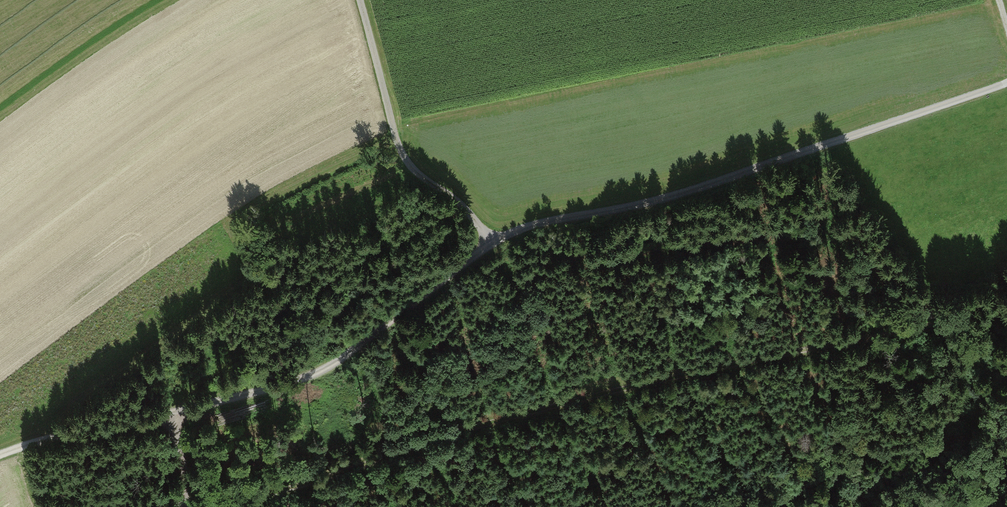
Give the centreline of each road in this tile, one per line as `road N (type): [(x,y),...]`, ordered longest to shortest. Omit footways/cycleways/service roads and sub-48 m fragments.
road 1 (track): [(0,455),(295,383),(525,226),(676,190),(1006,81)]
road 2 (track): [(215,506),(629,387),(1006,310)]
road 3 (track): [(491,243),(463,203),(405,157),(363,0)]

